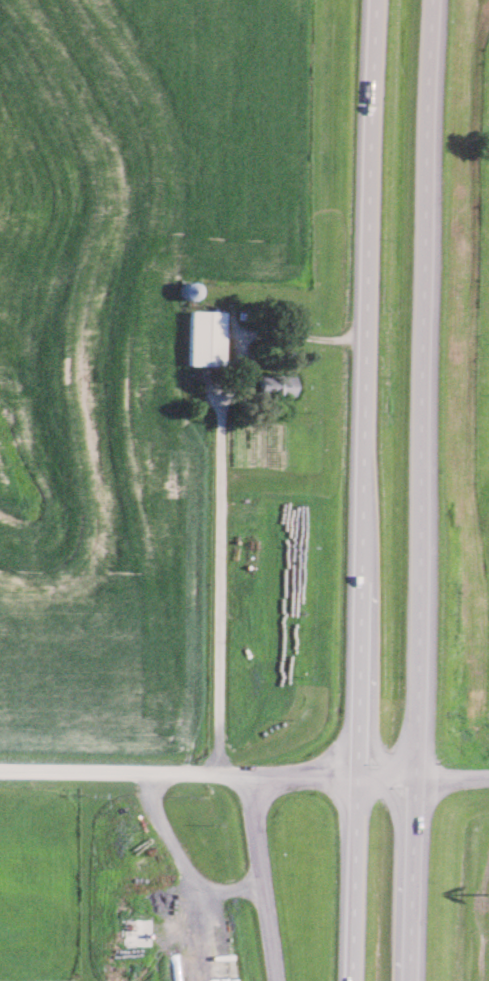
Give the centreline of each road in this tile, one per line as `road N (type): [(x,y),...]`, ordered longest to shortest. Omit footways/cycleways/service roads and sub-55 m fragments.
road 1 (trunk): [(409,980),(437,0)]
road 2 (trunk): [(376,0),(355,980)]
road 3 (residential): [(360,777),(0,769)]
road 4 (residential): [(260,778),(256,810),(278,980)]
road 5 (residential): [(488,777),(360,777)]

